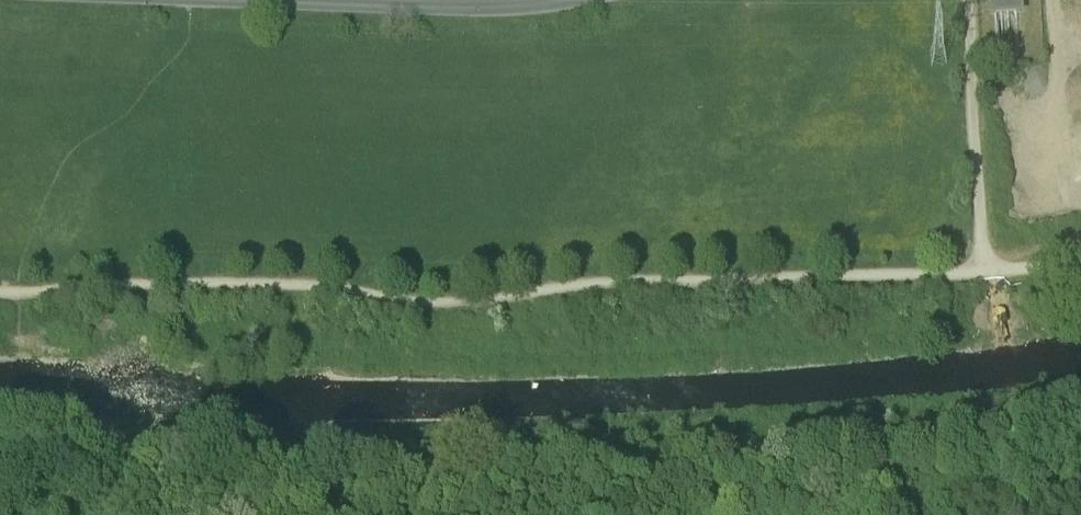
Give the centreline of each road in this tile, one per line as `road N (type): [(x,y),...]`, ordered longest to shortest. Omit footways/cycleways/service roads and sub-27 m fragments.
road 1 (unclassified): [(556,0),(481,9),(277,0)]
road 2 (track): [(967,0),(985,271)]

